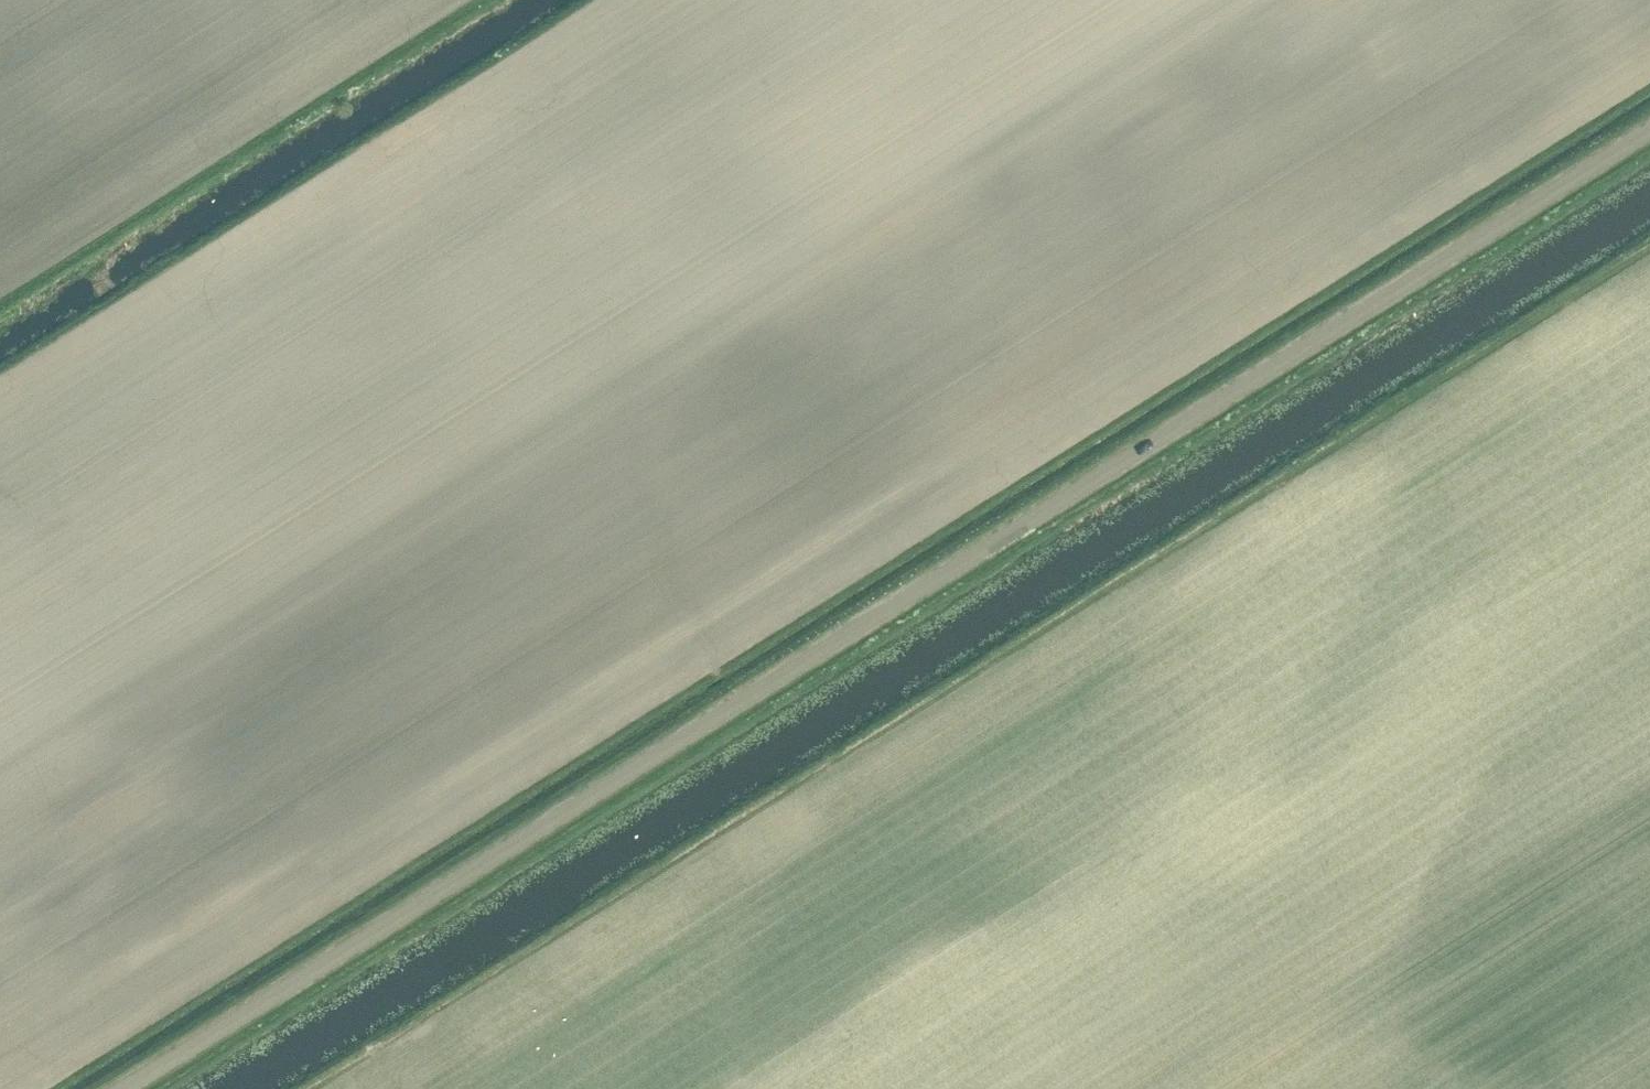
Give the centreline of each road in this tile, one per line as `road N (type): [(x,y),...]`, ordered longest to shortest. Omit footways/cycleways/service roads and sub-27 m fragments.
road 1 (unclassified): [(119,1088),(1649,127)]

